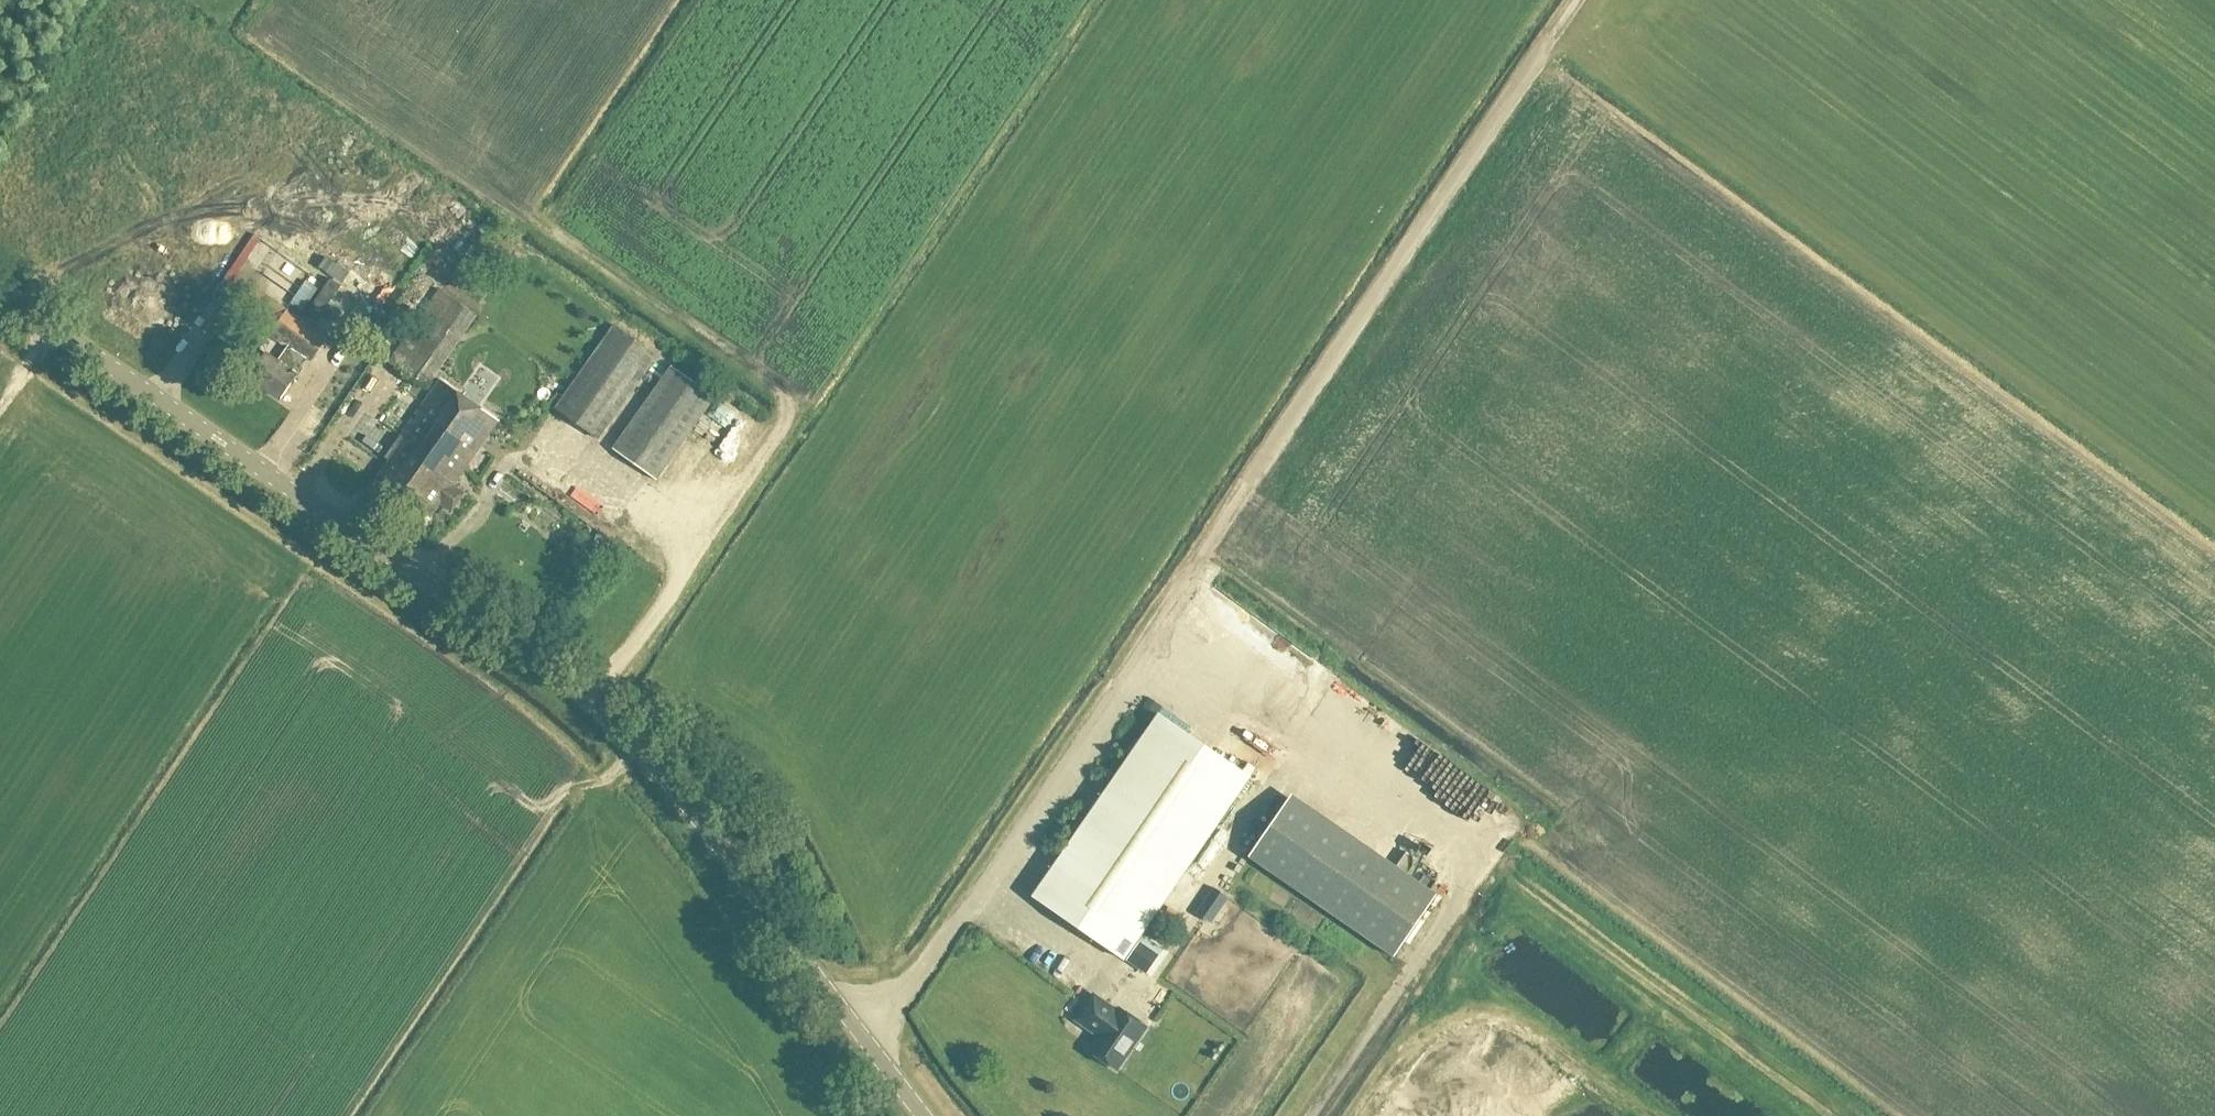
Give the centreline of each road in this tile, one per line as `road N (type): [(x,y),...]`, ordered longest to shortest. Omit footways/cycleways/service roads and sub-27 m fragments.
road 1 (unclassified): [(925,1115),(675,789),(588,698),(0,292)]

